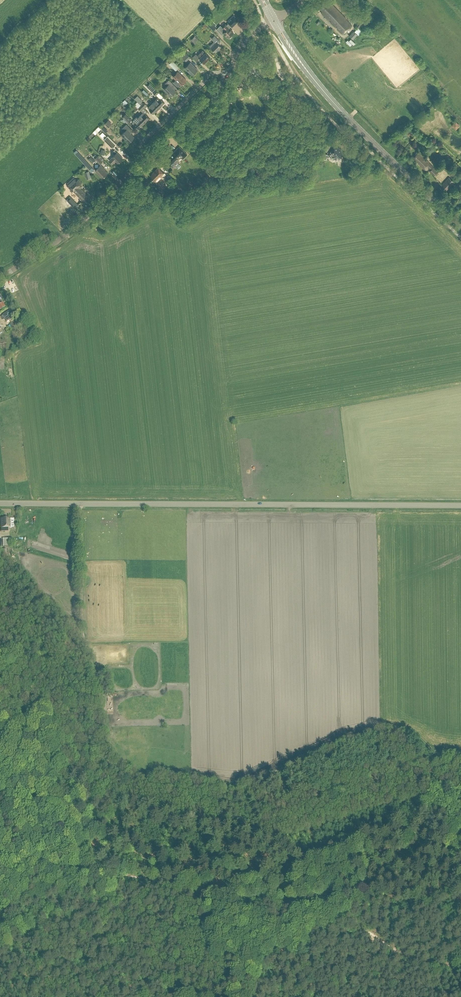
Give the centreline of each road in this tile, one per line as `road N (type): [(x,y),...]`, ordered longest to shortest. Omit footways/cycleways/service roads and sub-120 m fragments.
road 1 (unclassified): [(460,506),(0,503)]
road 2 (track): [(118,761),(142,775),(239,784),(388,731),(460,761)]
road 3 (track): [(77,504),(83,637),(118,761)]
road 4 (primary): [(460,227),(309,72)]
road 5 (tertiary): [(0,277),(68,234),(145,159)]
road 6 (residential): [(145,159),(146,138),(212,73),(226,77)]

